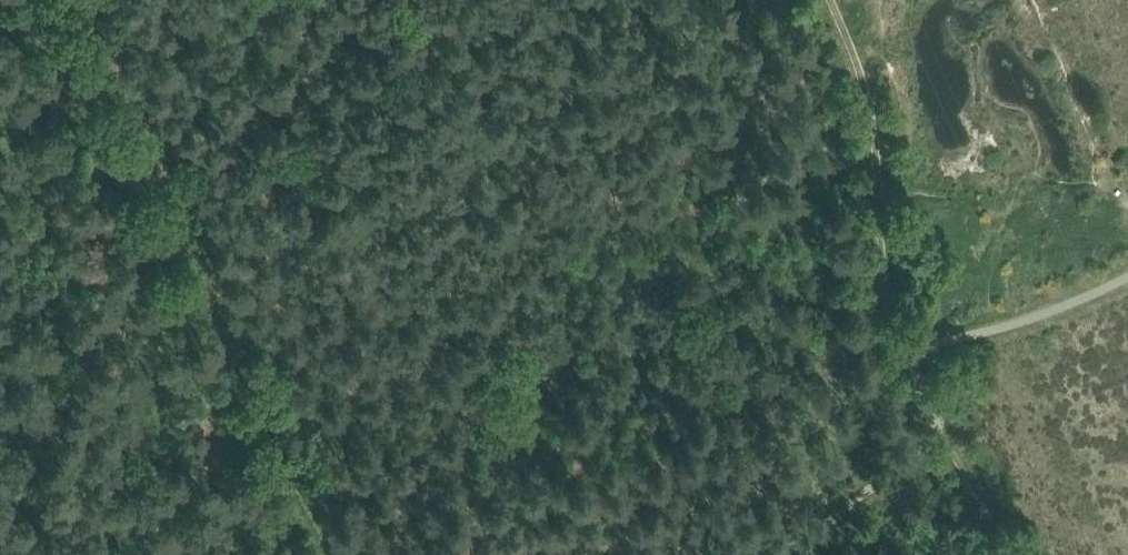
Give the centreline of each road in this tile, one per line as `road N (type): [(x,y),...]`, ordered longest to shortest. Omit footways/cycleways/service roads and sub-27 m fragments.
road 1 (track): [(903,351),(876,244),(838,0)]

